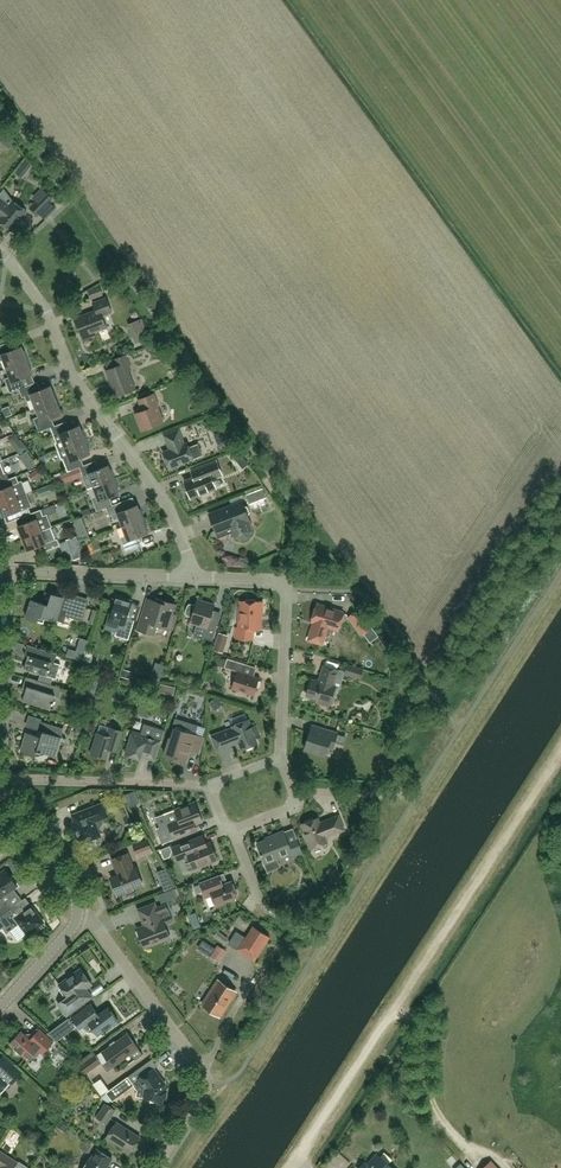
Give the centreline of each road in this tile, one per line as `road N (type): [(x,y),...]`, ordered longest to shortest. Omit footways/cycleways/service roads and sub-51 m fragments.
road 1 (track): [(560,590),(182,1167)]
road 2 (track): [(560,750),(290,1167)]
road 3 (residential): [(191,577),(167,511),(66,367),(45,310),(0,255)]
road 4 (residential): [(152,1167),(206,1082),(92,921),(77,915)]
road 5 (residential): [(278,758),(284,581),(191,577)]
road 6 (residential): [(191,577),(0,569)]
road 7 (tertiary): [(77,915),(75,898),(0,795)]
road 8 (tertiary): [(77,915),(0,1008)]

